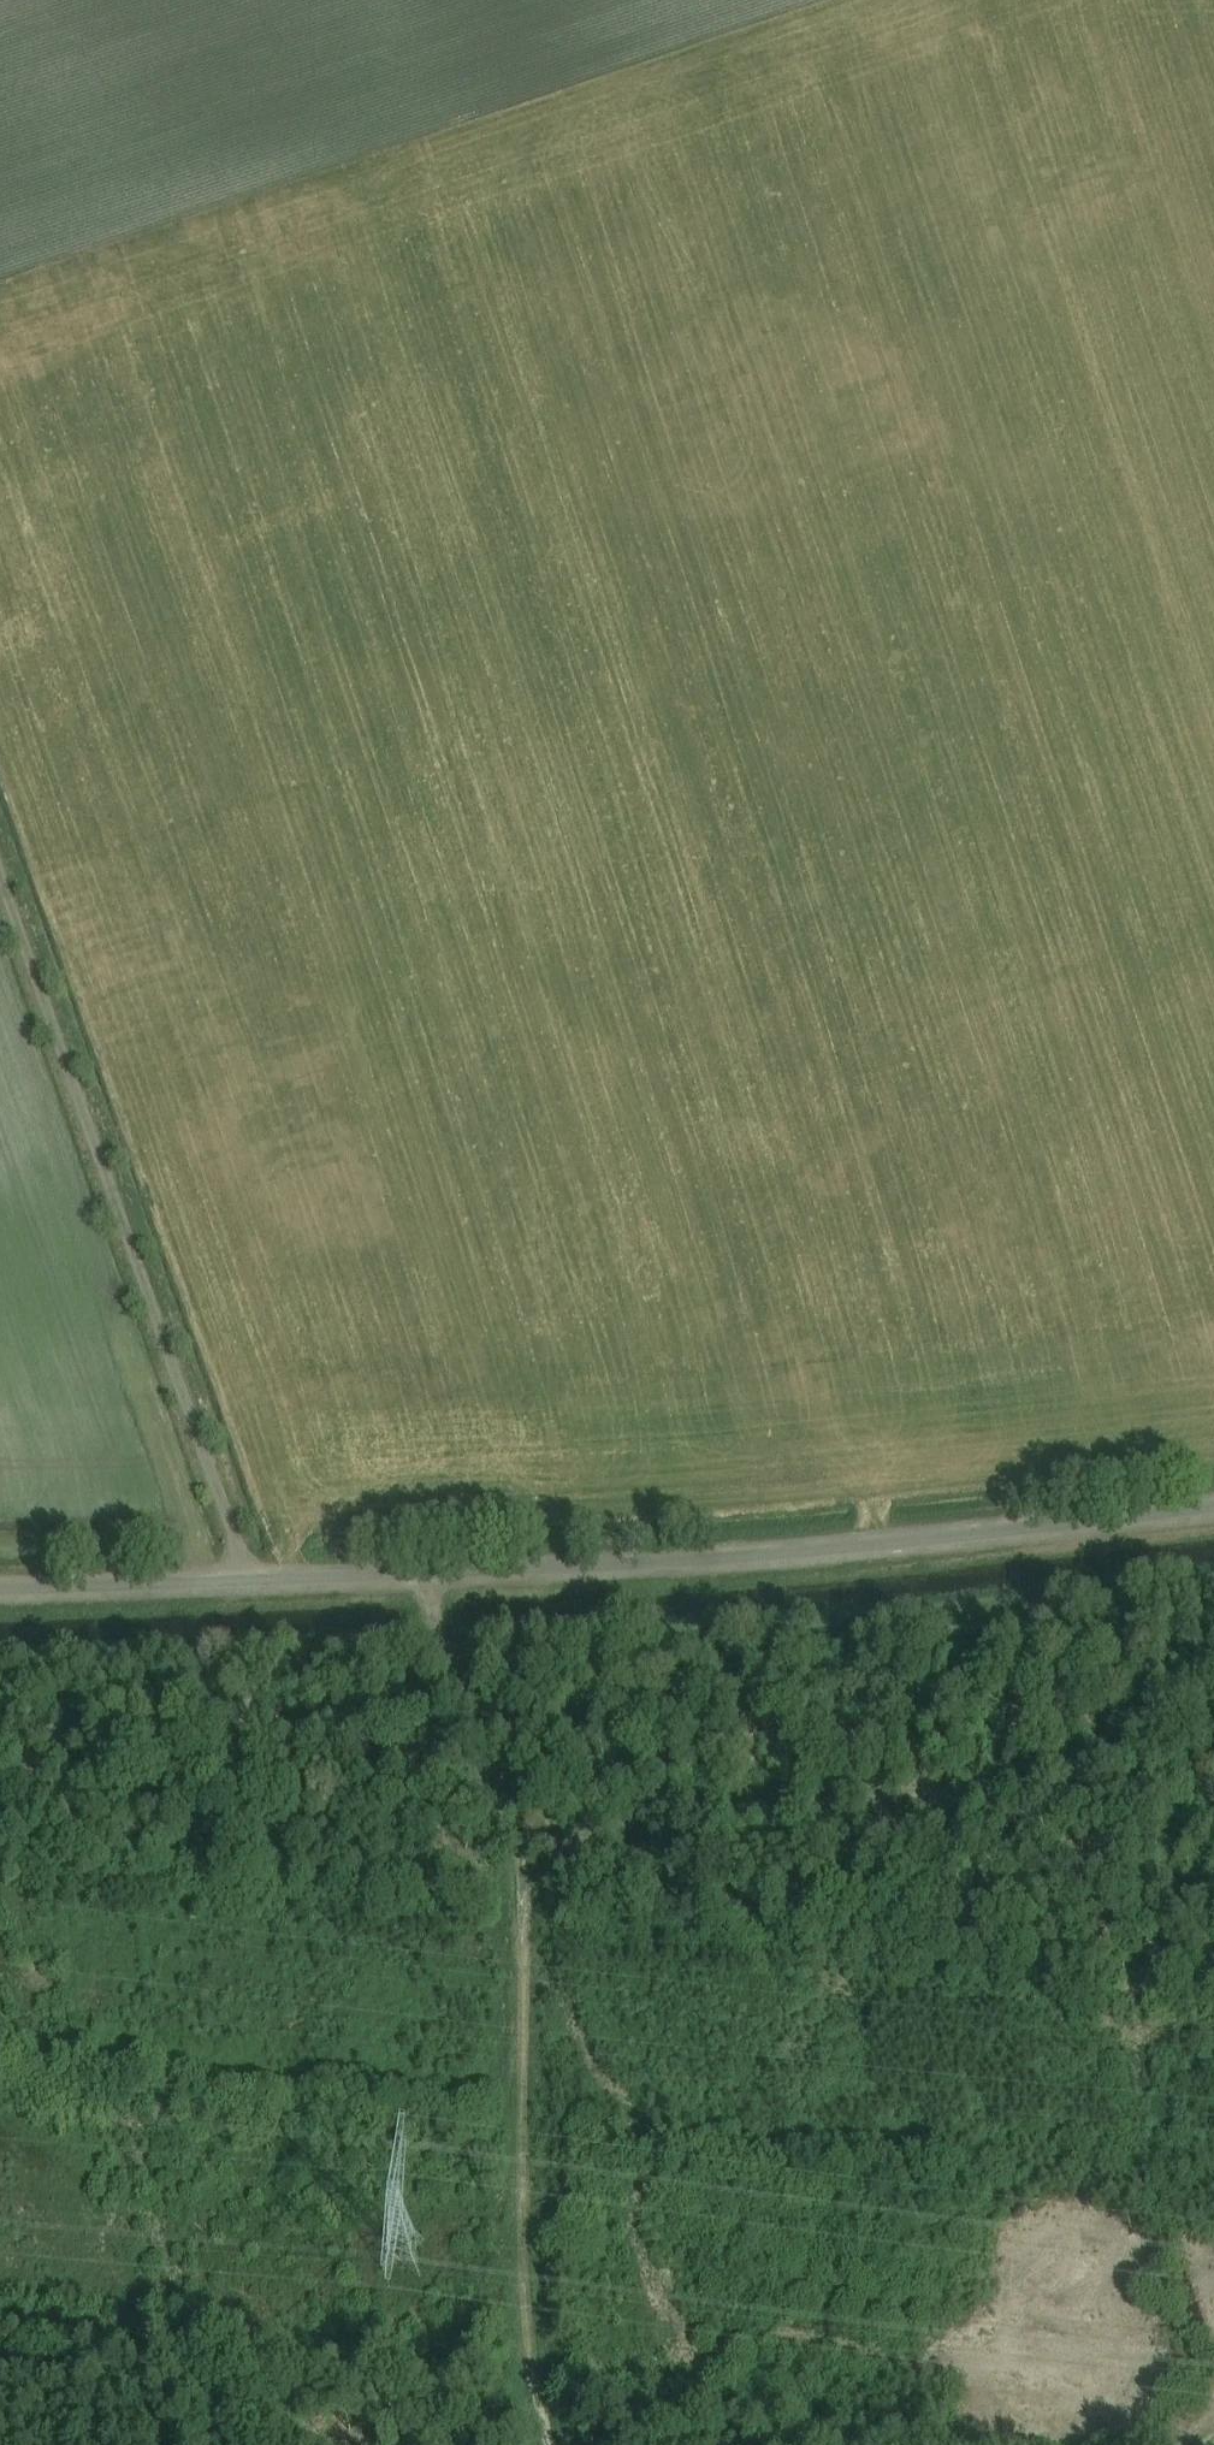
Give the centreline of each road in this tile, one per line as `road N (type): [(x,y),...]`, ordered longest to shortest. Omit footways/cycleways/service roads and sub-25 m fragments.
road 1 (track): [(1213,1797),(1155,1779),(1062,1779),(526,1853),(524,2292),(528,2352),(562,2444)]
road 2 (residential): [(0,1592),(797,1558),(1213,1510)]

